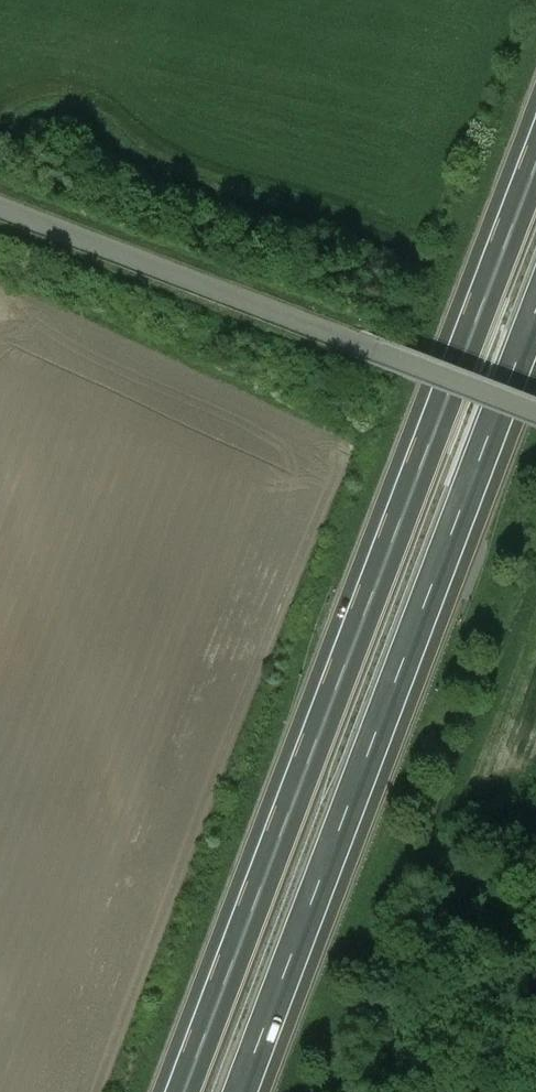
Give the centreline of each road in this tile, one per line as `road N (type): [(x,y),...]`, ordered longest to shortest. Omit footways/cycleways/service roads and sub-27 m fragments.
road 1 (motorway): [(535,169),(185,1091)]
road 2 (motorway): [(245,1091),(535,319)]
road 3 (unclassified): [(0,208),(535,415)]

